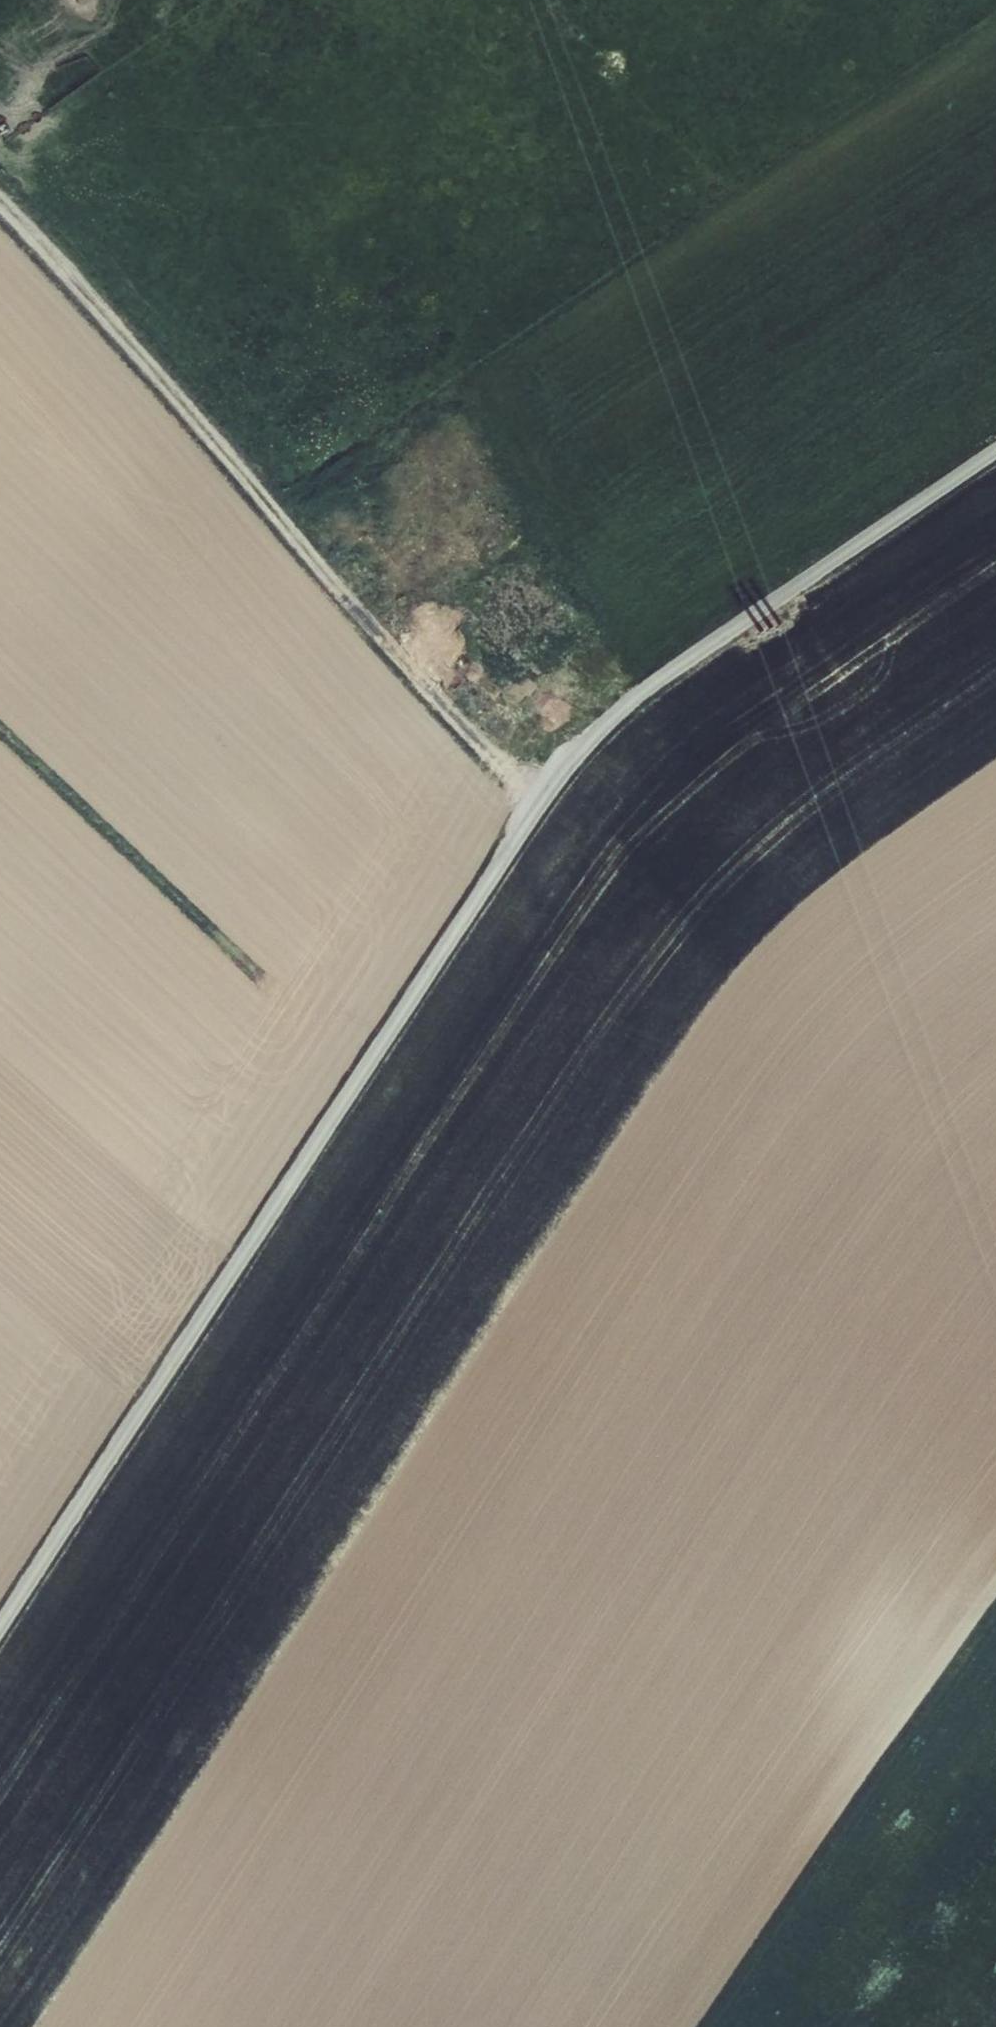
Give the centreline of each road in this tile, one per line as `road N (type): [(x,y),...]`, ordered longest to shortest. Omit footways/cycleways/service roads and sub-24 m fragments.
road 1 (residential): [(0,1625),(577,758),(671,671),(995,451)]
road 2 (track): [(0,204),(538,807)]

